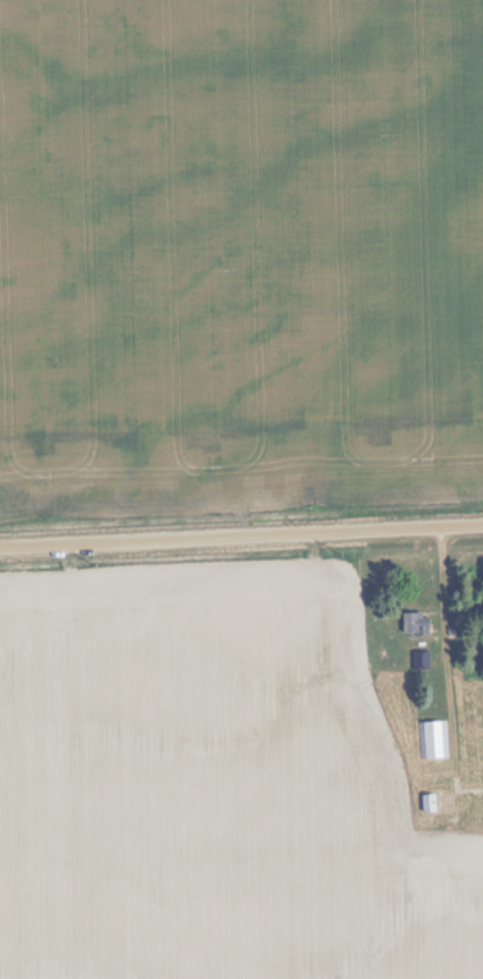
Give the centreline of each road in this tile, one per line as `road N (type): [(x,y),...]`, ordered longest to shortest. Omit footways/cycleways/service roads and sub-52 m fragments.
road 1 (residential): [(482,525),(0,545)]

